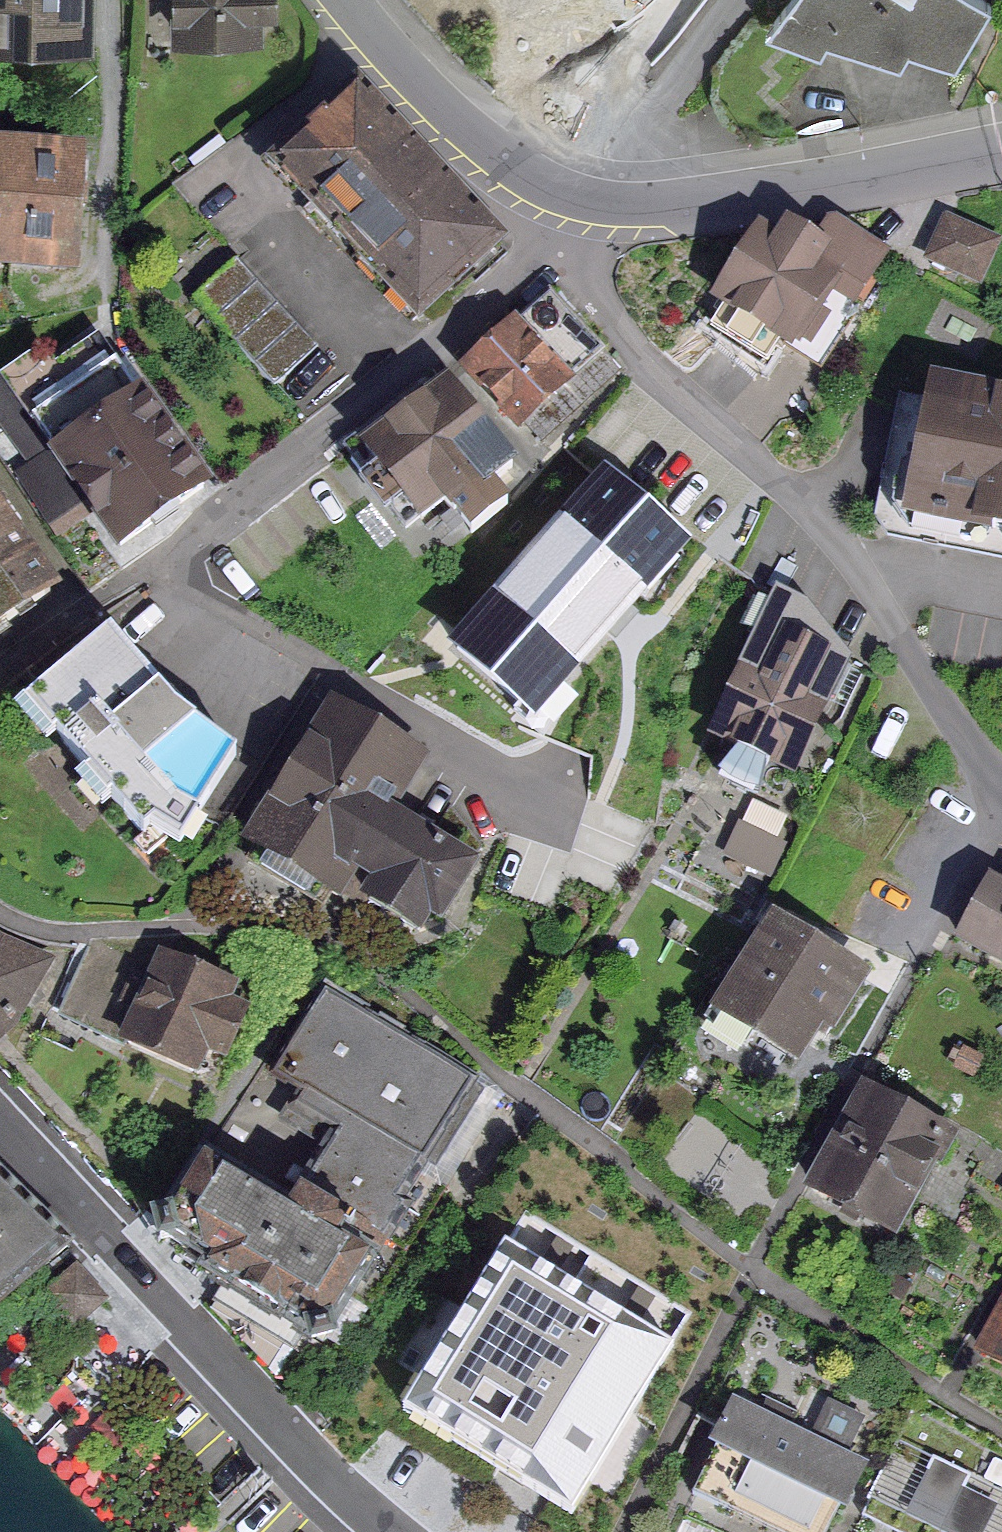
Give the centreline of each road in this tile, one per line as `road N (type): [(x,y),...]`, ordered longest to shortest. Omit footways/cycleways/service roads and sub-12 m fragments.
road 1 (residential): [(537,246),(796,530),(1001,787)]
road 2 (tertiary): [(0,1129),(290,1446),(387,1531)]
road 3 (residential): [(126,584),(537,246)]
road 4 (residential): [(583,198),(623,205),(741,197),(1001,146)]
road 5 (residential): [(346,0),(458,121),(549,188),(583,198)]
road 6 (residential): [(583,198),(736,0)]

